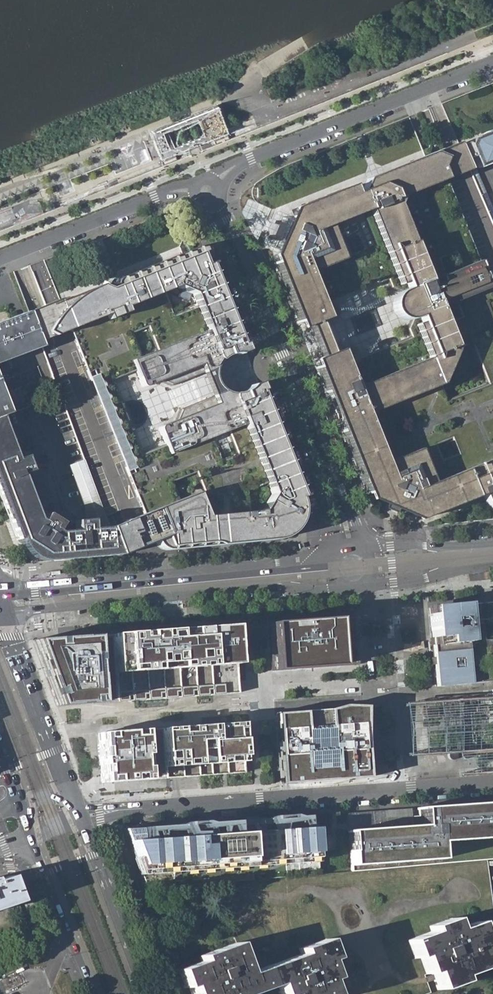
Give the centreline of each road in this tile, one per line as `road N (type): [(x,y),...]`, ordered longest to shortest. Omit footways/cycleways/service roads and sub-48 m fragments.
road 1 (residential): [(492,786),(80,816)]
road 2 (primary): [(3,610),(330,589),(353,567)]
road 3 (primary): [(353,567),(36,593),(0,586)]
road 4 (residential): [(217,184),(234,165),(492,62)]
road 5 (residential): [(0,257),(172,190),(196,190)]
road 6 (secondary): [(149,993),(80,816)]
road 7 (secondary): [(69,788),(3,610)]
road 8 (residential): [(353,567),(357,521),(302,396)]
road 9 (residential): [(302,396),(353,567)]
road 10 (secondary): [(30,835),(95,993)]
road 11 (primary): [(492,542),(375,546),(353,567)]
road 12 (primary): [(353,567),(378,584),(492,566)]
road 13 (residential): [(216,196),(266,293),(266,317)]
road 14 (residential): [(204,200),(266,317)]

